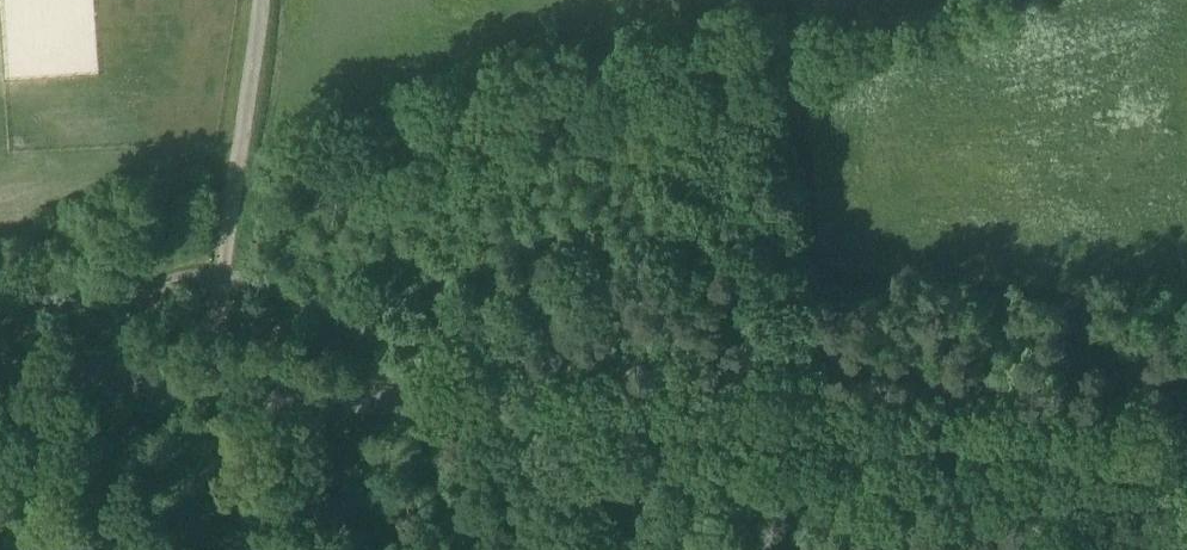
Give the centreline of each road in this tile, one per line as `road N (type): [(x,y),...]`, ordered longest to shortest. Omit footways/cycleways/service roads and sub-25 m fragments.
road 1 (secondary): [(1186,476),(0,376)]

